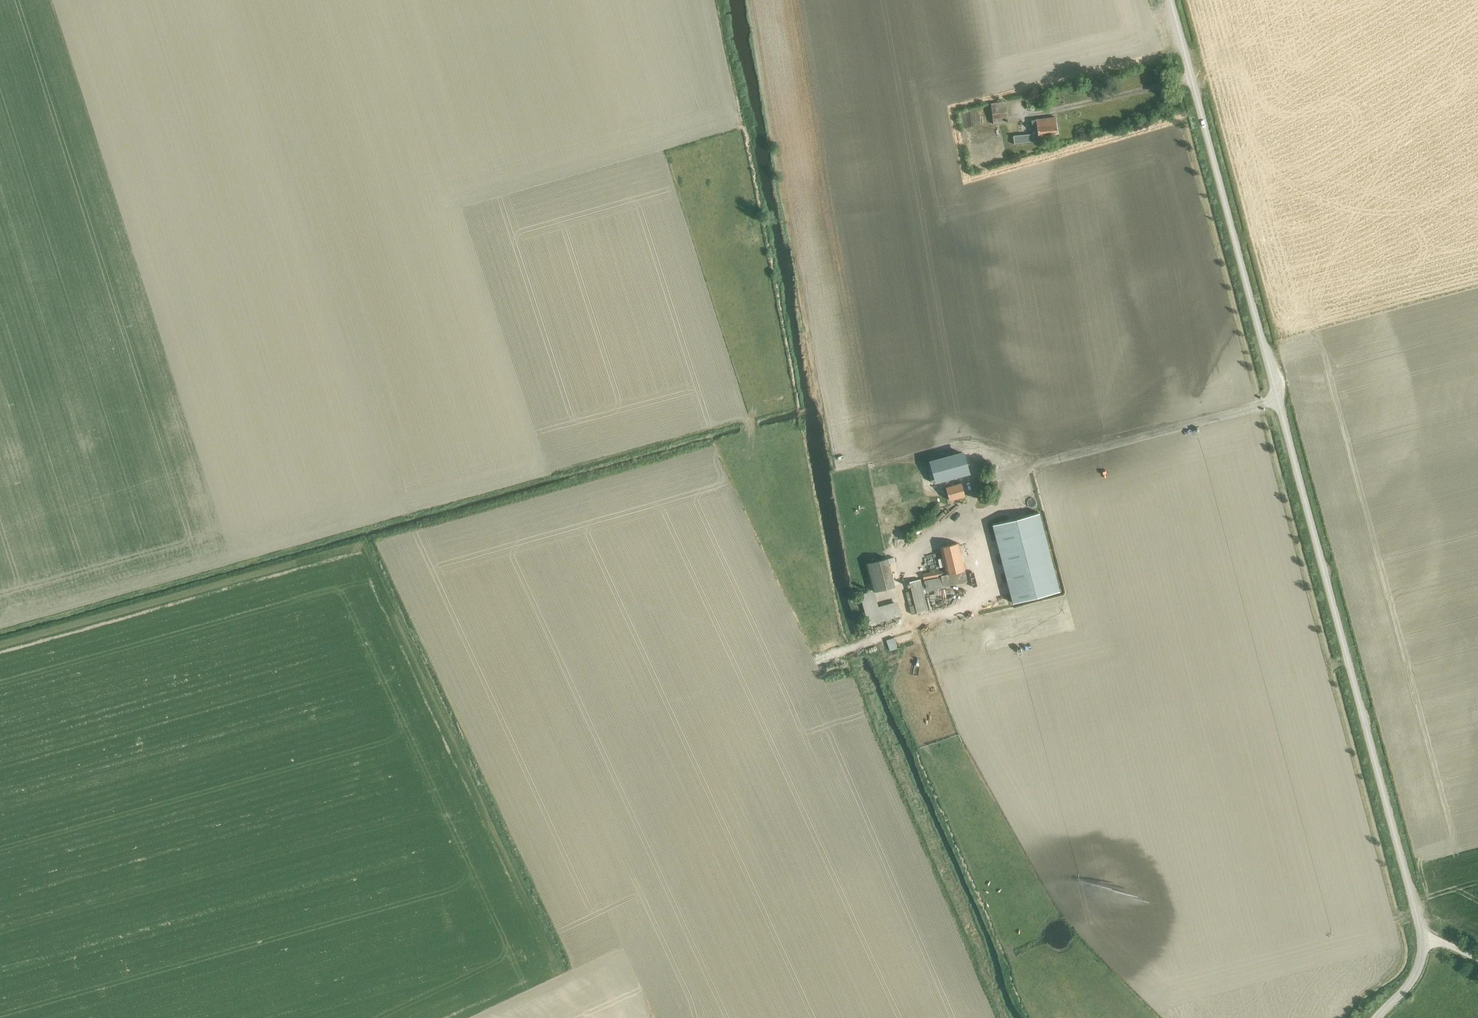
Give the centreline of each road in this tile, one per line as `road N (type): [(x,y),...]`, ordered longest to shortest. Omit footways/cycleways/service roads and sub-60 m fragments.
road 1 (unclassified): [(1376,1017),(1410,983),(1424,941),(1171,0)]

